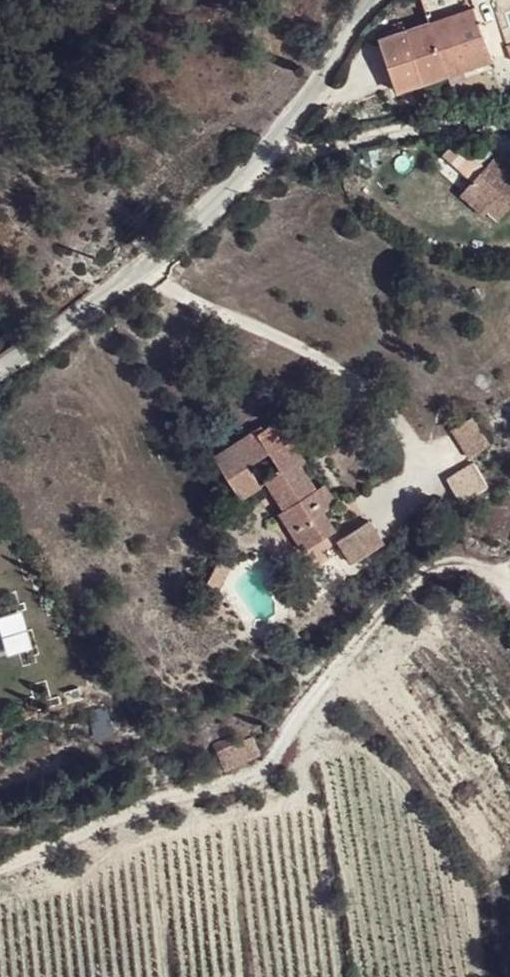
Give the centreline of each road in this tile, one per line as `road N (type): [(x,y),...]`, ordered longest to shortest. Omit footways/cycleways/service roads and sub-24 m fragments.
road 1 (track): [(0,861),(147,802),(266,772),(416,580),(459,557),(496,570),(509,586)]
road 2 (unclassified): [(377,0),(310,99),(228,195),(0,371)]

